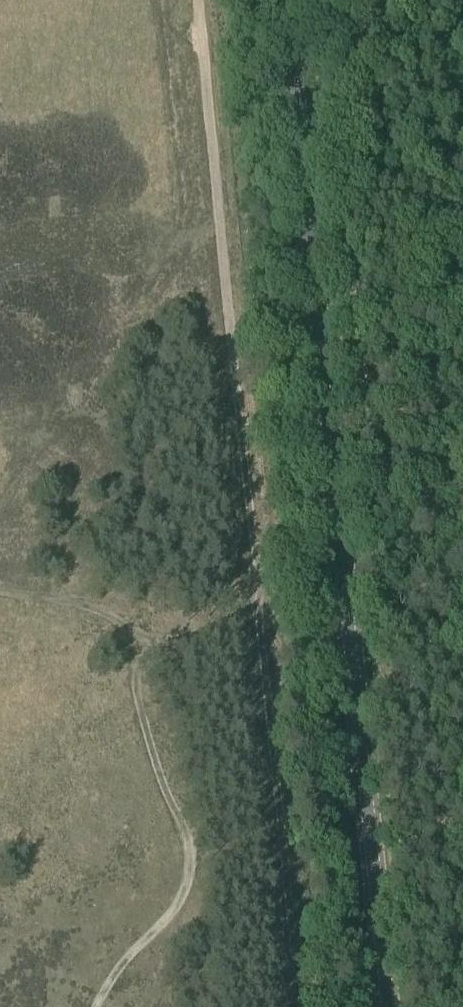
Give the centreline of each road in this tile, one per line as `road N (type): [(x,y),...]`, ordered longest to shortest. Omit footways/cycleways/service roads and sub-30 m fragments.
road 1 (secondary): [(387,1006),(281,0)]
road 2 (track): [(207,0),(306,1006)]
road 3 (track): [(0,594),(190,632),(273,629)]

